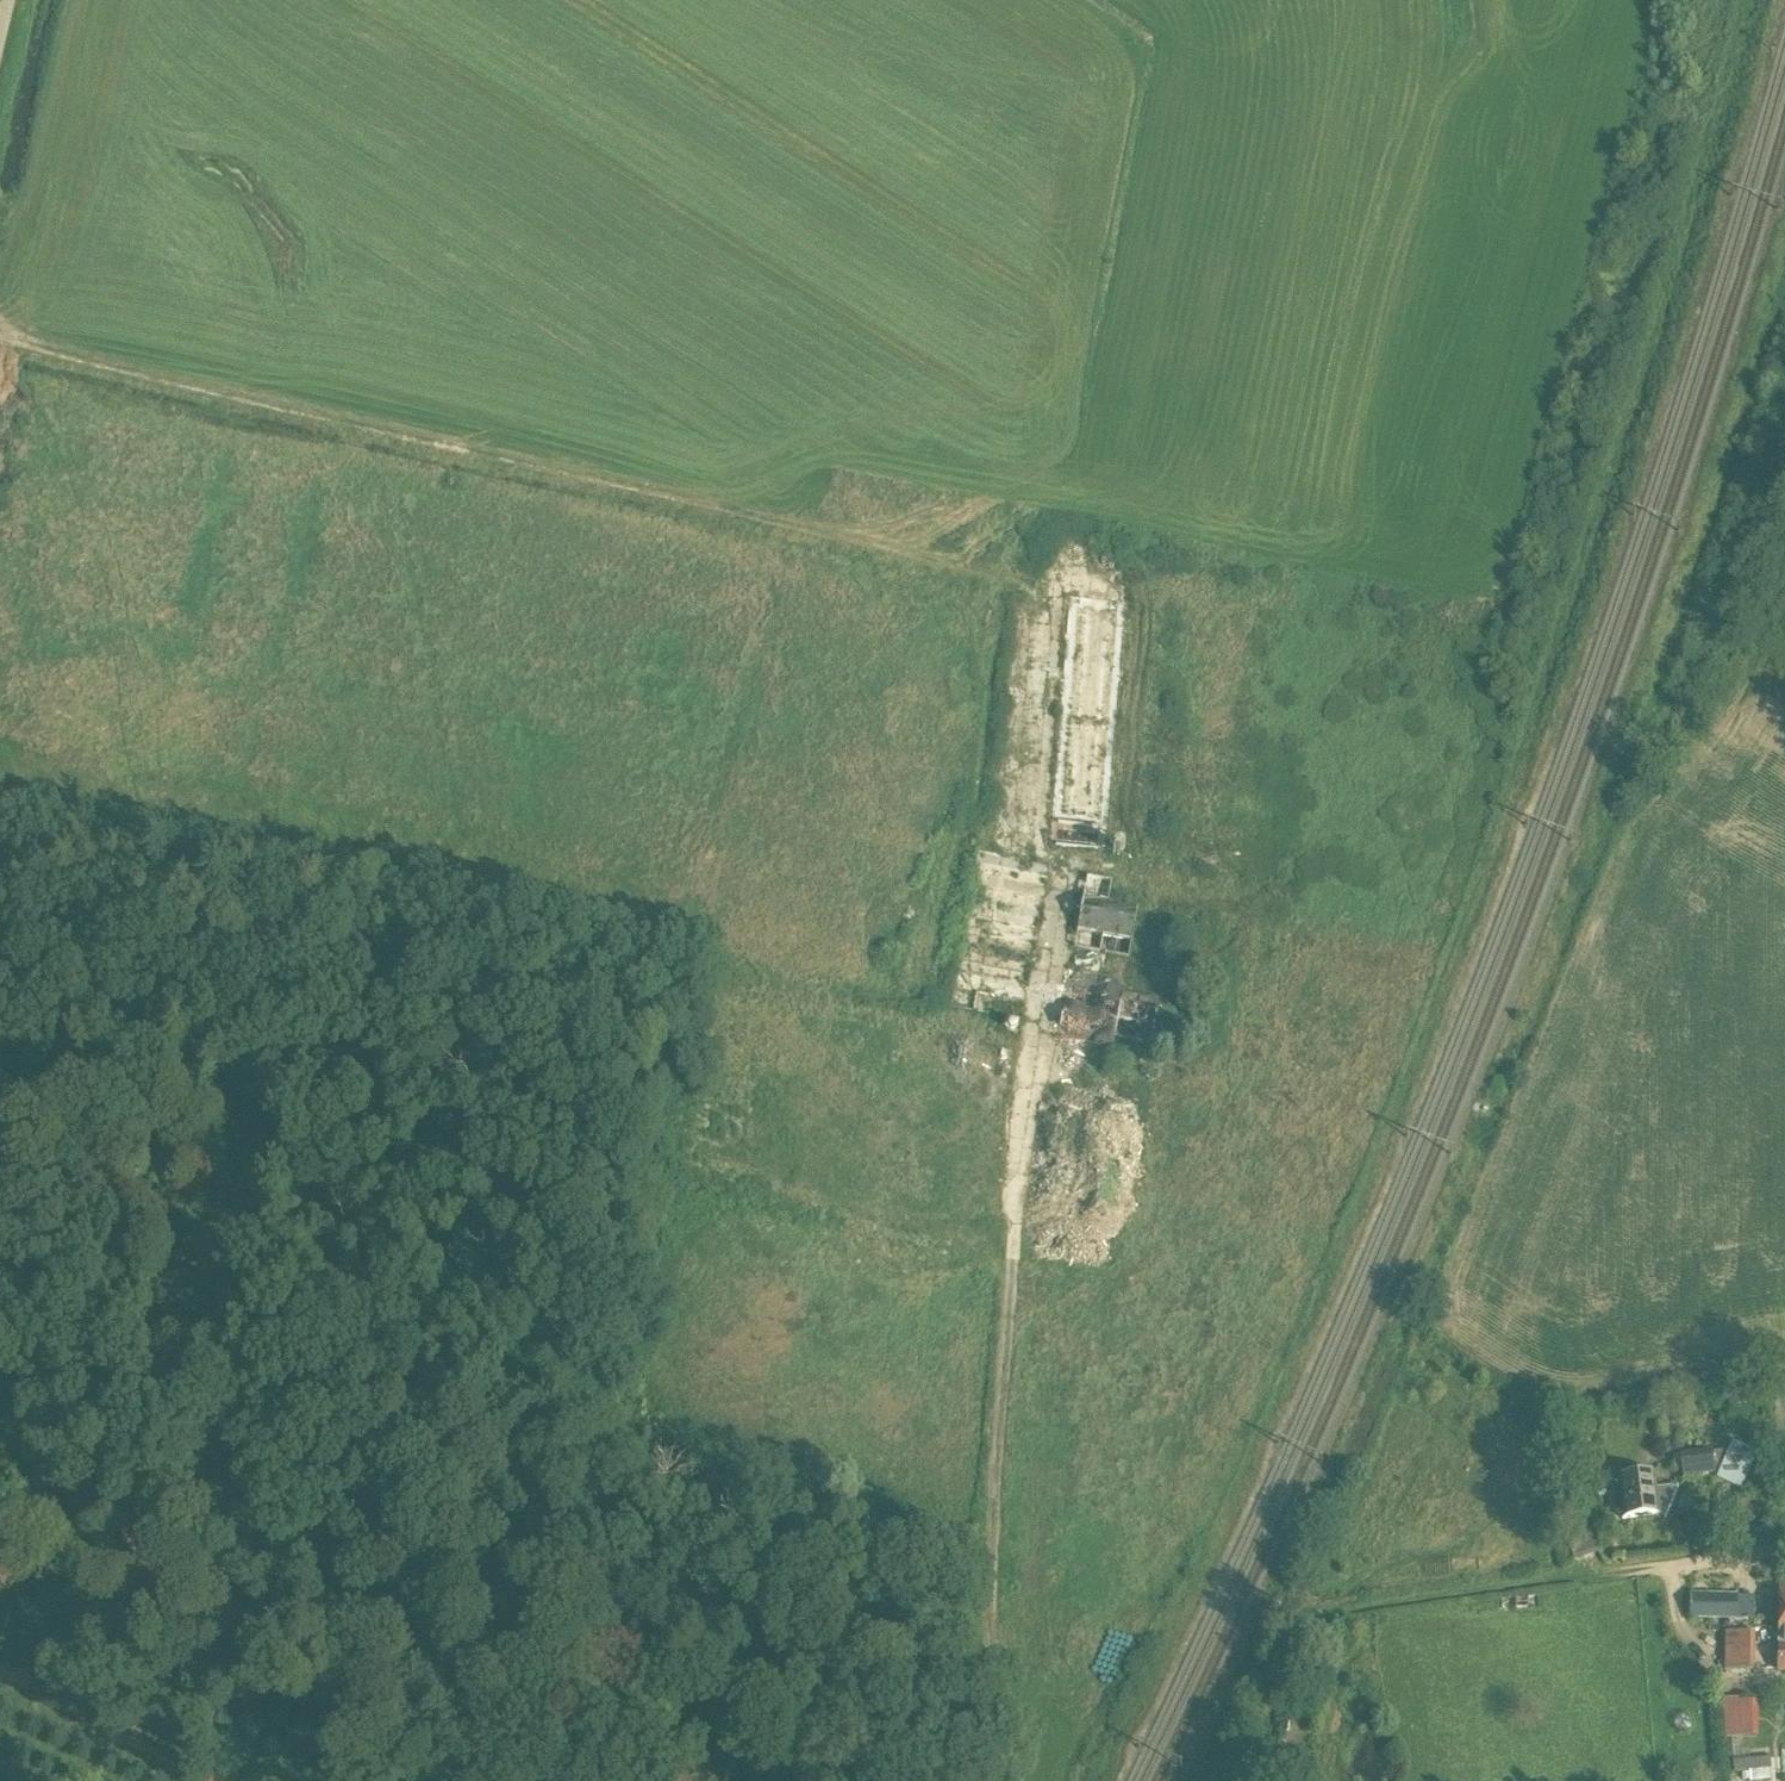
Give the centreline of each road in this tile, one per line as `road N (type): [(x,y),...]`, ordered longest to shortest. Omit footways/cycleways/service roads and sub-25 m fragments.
road 1 (track): [(1000,579),(701,503),(365,430),(0,334)]
road 2 (track): [(986,1780),(1014,1740),(990,1626),(986,1560),(1013,1251)]
road 3 (unclassified): [(1784,1546),(1641,1569)]

